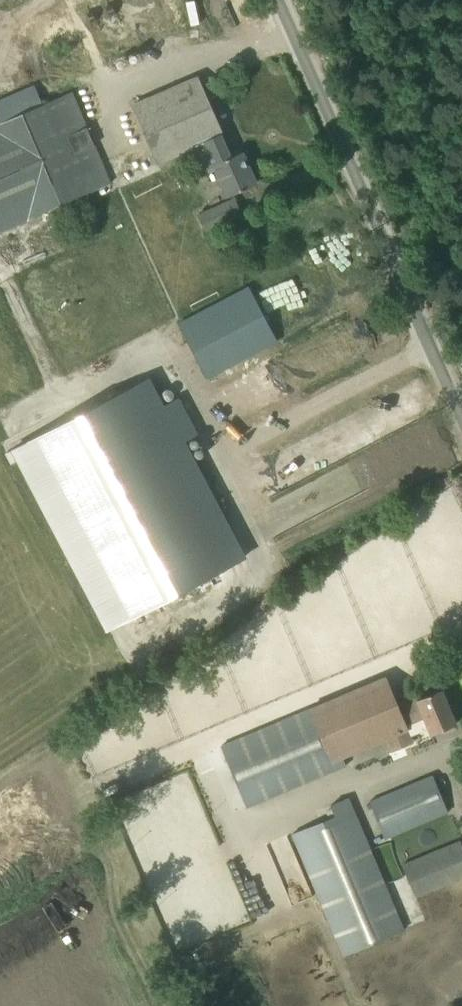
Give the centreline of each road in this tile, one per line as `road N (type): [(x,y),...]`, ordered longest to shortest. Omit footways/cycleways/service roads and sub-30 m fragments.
road 1 (unclassified): [(461,416),(278,0)]
road 2 (track): [(364,196),(461,125)]

